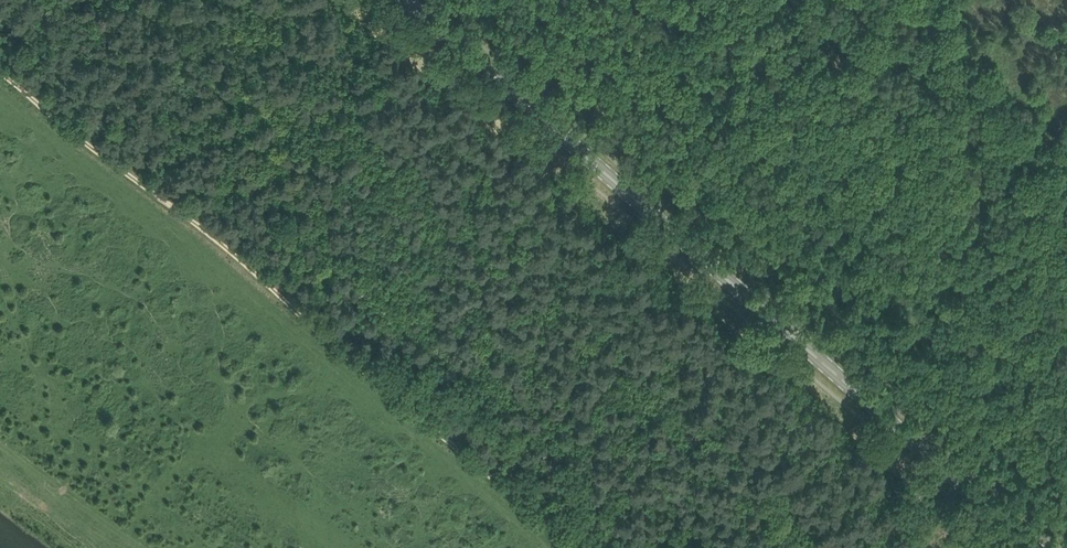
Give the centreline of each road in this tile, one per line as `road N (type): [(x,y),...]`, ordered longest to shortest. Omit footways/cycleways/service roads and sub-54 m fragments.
road 1 (primary): [(1036,547),(406,0)]
road 2 (track): [(0,73),(215,242),(570,547)]
road 3 (track): [(671,210),(852,0)]

